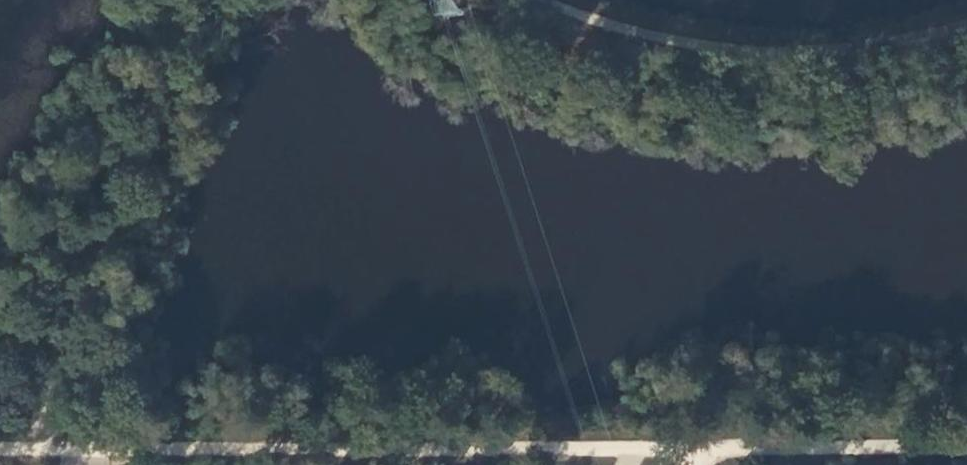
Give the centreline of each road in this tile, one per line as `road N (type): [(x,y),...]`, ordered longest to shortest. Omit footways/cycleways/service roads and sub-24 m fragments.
road 1 (track): [(668,453),(0,453)]
road 2 (track): [(25,453),(185,0)]
road 3 (track): [(966,452),(668,453)]

